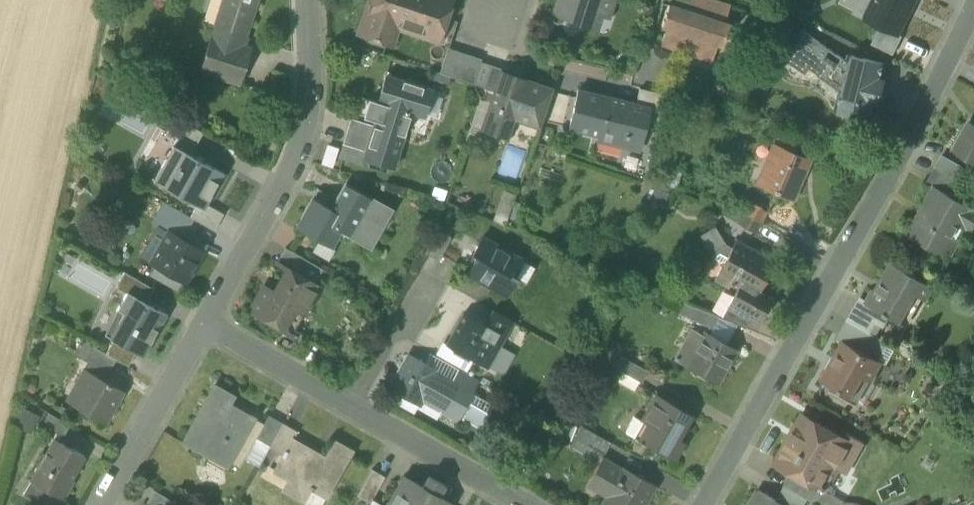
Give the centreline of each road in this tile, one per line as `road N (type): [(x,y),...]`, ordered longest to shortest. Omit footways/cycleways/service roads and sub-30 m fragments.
road 1 (residential): [(709,504),(973,13)]
road 2 (residential): [(204,324),(296,162),(310,92),(308,0)]
road 3 (residential): [(97,504),(204,324)]
road 4 (residential): [(350,406),(527,504)]
road 5 (residential): [(204,324),(350,406)]
road 6 (residential): [(350,406),(426,284)]

